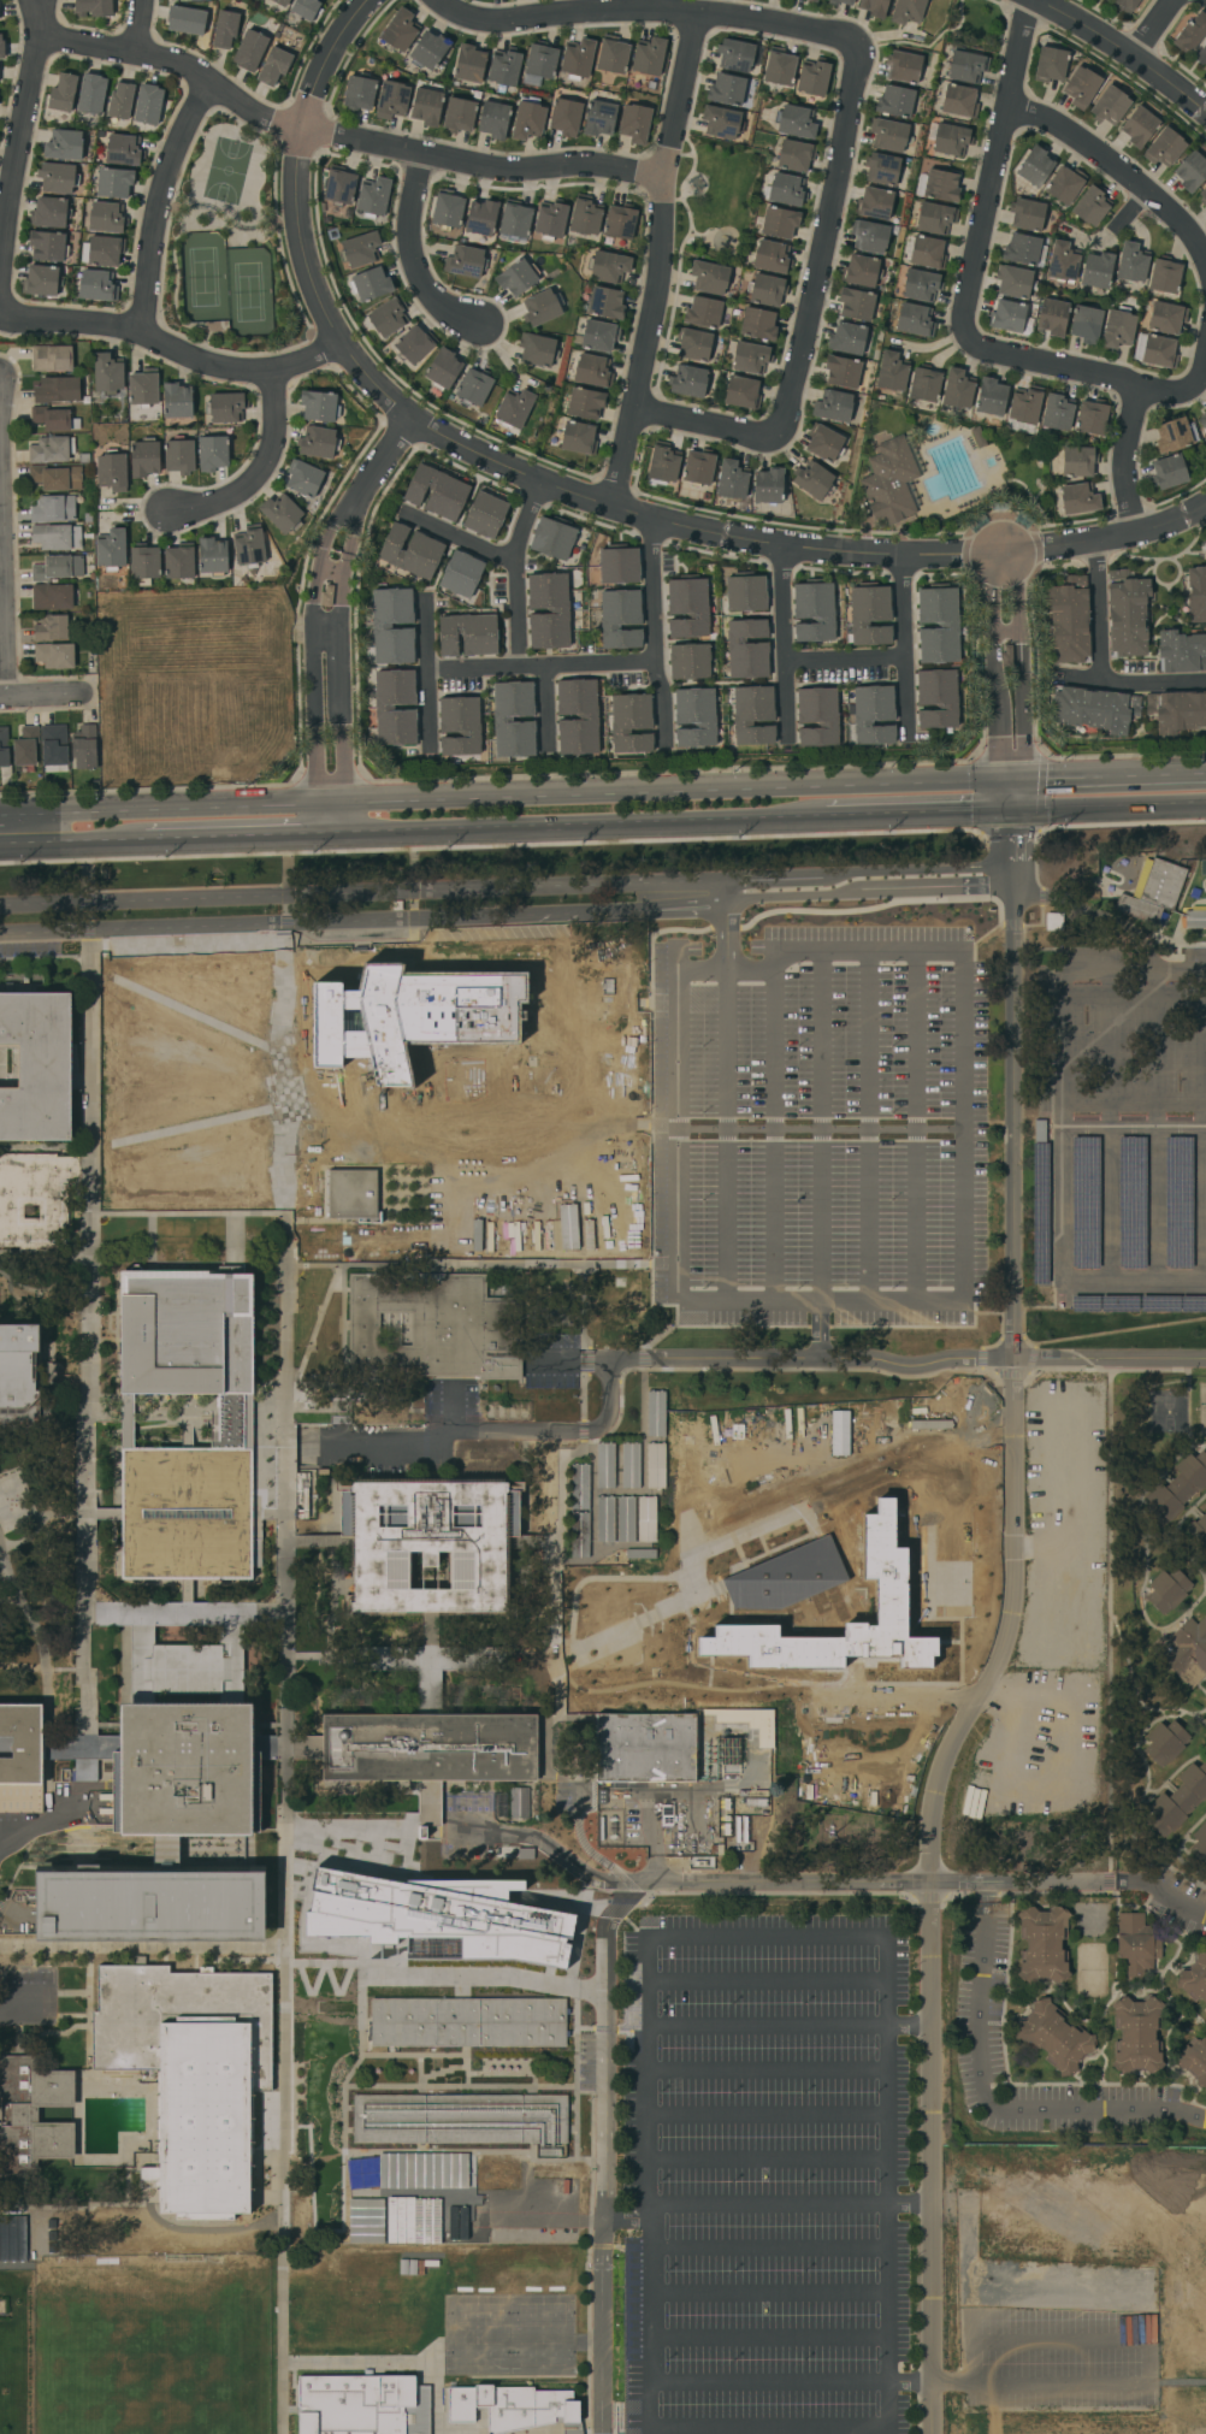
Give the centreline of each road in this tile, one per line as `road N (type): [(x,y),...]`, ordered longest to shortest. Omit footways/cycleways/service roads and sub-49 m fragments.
road 1 (residential): [(1205,500),(1183,515),(1093,542),(901,555),(784,547),(613,507),(515,471),(413,417),(338,342),(307,274),(297,221)]
road 2 (residential): [(1205,252),(1166,199),(1053,122),(1012,107),(974,337),(1166,392),(1196,385),(1205,364)]
road 3 (tertiary): [(999,780),(343,802)]
road 4 (residential): [(664,176),(596,166),(513,171),(280,125),(182,65),(40,34)]
road 5 (residential): [(613,507),(638,407),(664,176),(697,14)]
road 6 (tertiary): [(344,832),(827,815)]
road 7 (residential): [(434,0),(466,20),(697,14),(855,37)]
road 8 (residential): [(855,37),(780,437)]
road 9 (residential): [(338,342),(274,377),(227,370),(118,325),(1,309)]
road 10 (tertiary): [(318,802),(0,814)]
road 11 (residential): [(35,0),(40,34),(14,148),(1,309)]
road 12 (residential): [(355,506),(337,521),(315,571),(318,802)]
road 13 (residential): [(343,802),(335,575),(355,506)]
road 14 (residential): [(0,417),(10,695)]
road 15 (residential): [(206,81),(170,165),(146,333)]
road 16 (residential): [(297,221),(302,130),(315,87),(373,0)]
road 17 (residential): [(431,670),(658,658)]
road 18 (residential): [(658,519),(664,733)]
road 19 (residential): [(989,602),(999,780),(1012,808)]
road 20 (residential): [(421,153),(408,235),(413,262),(439,306),(479,327)]
road 21 (tertiary): [(144,838),(344,832)]
road 22 (residential): [(1039,0),(1205,110)]
road 23 (residential): [(274,377),(274,450),(254,479),(217,507),(175,513)]
road 24 (residential): [(784,547),(790,740)]
road 25 (tertiary): [(1012,808),(1205,803)]
road 26 (residential): [(520,667),(516,562),(539,480)]
road 27 (tertiary): [(827,815),(1012,808)]
road 28 (tertiary): [(1205,773),(1023,779)]
road 29 (residential): [(101,618),(282,613)]
road 30 (residential): [(1023,779),(1016,599)]
road 31 (residential): [(106,727),(284,721)]
road 32 (residential): [(901,555),(909,728)]
road 33 (residential): [(1134,532),(1123,462),(1142,385)]
road 34 (residential): [(780,437),(638,407)]
road 35 (residential): [(1205,679),(1060,673)]
road 36 (tertiary): [(0,842),(144,838)]
road 37 (residential): [(434,745),(430,602)]
road 38 (residential): [(1093,542),(1106,677)]
road 39 (residential): [(179,750),(175,615)]

